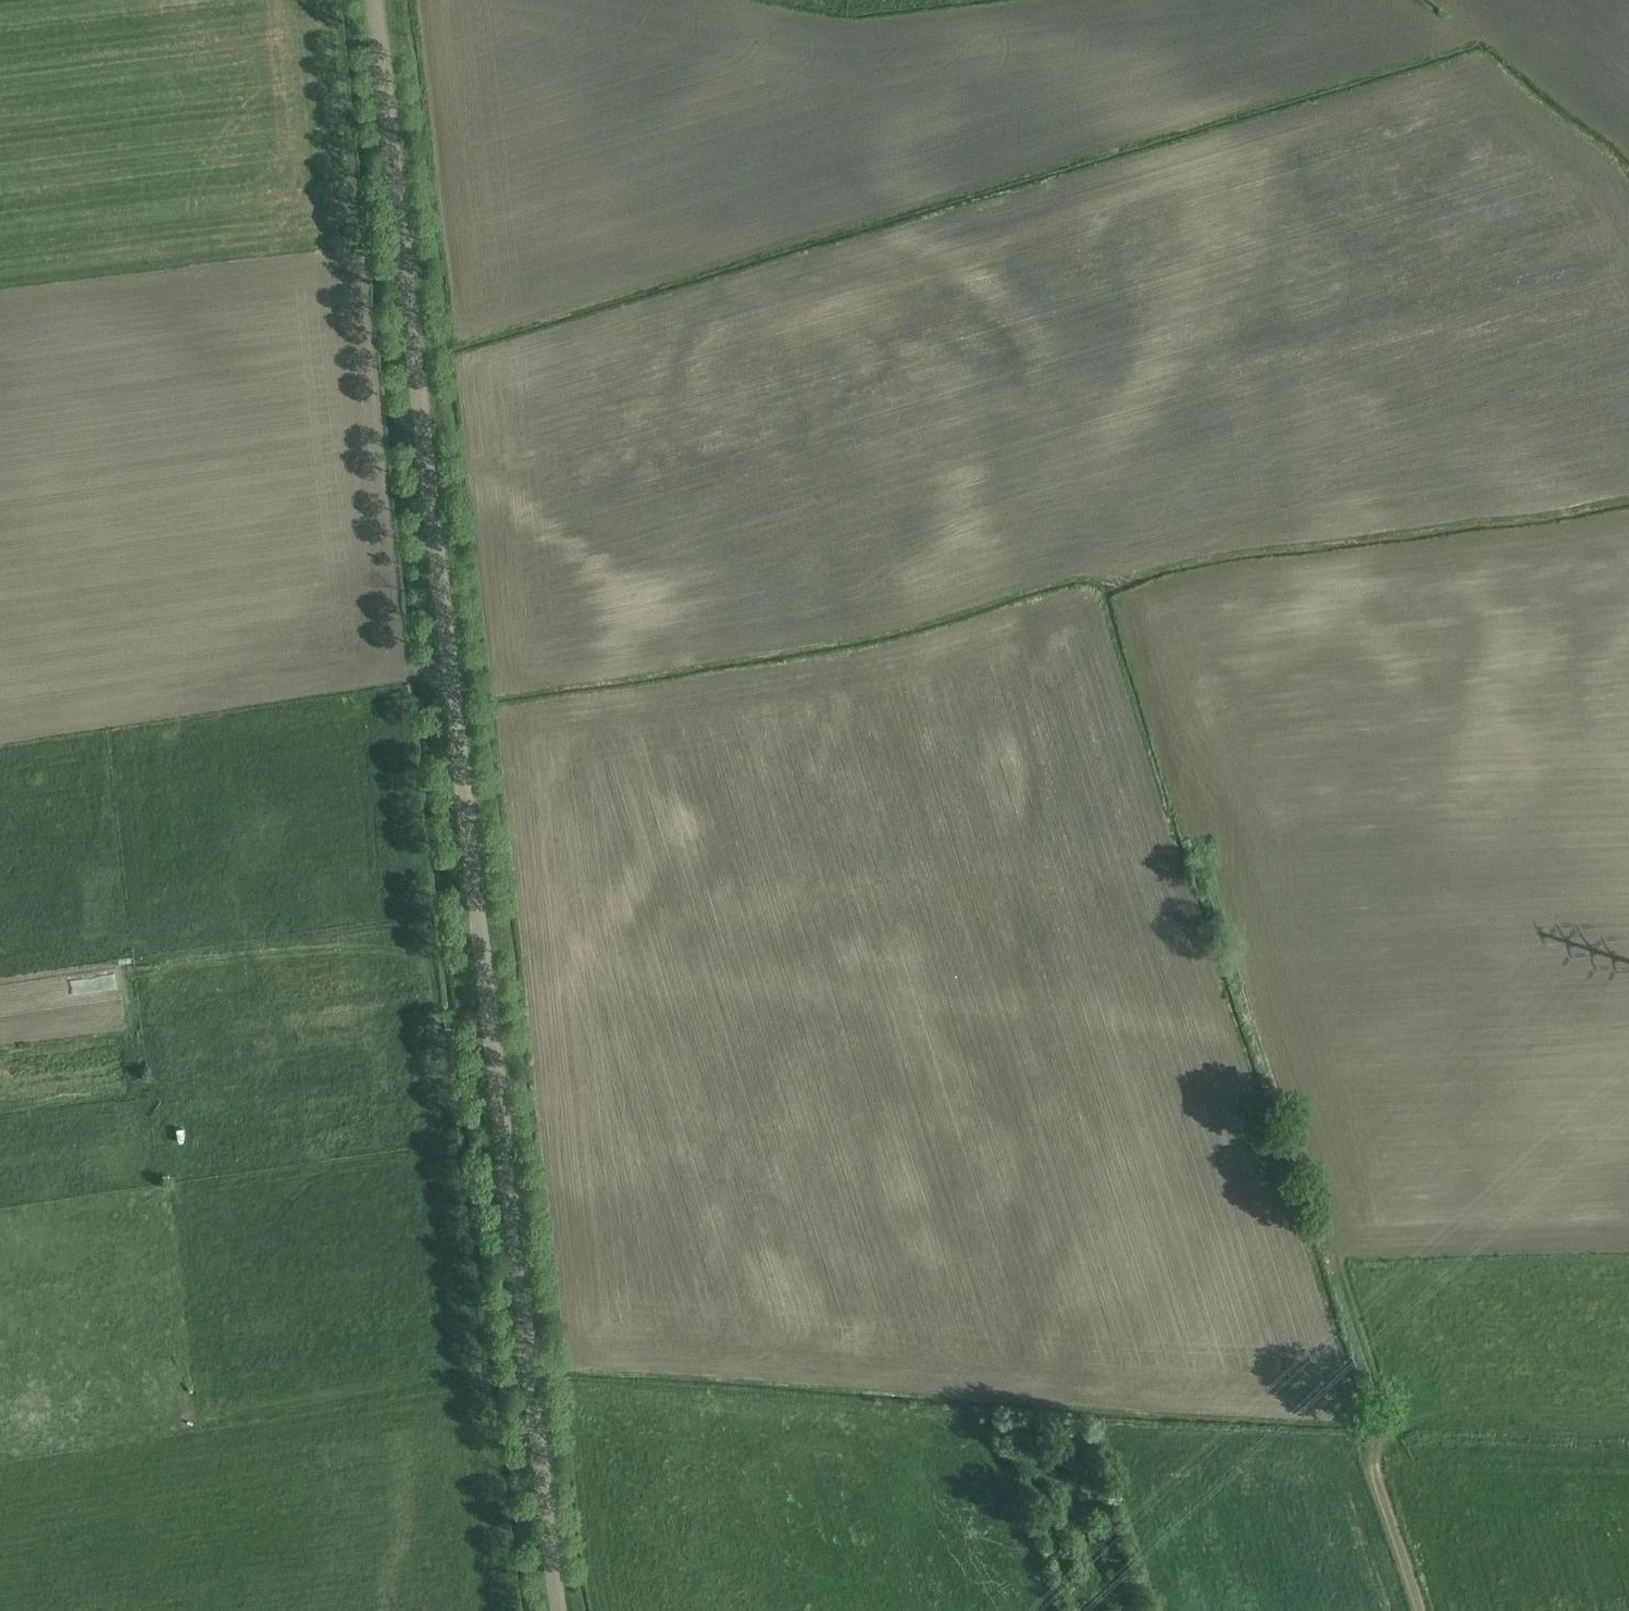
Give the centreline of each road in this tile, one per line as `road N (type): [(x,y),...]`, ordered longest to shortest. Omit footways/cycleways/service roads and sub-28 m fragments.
road 1 (unclassified): [(556,1610),(370,0)]
road 2 (track): [(1423,1610),(1374,1456),(1382,1406),(1375,1372),(1263,1021)]

